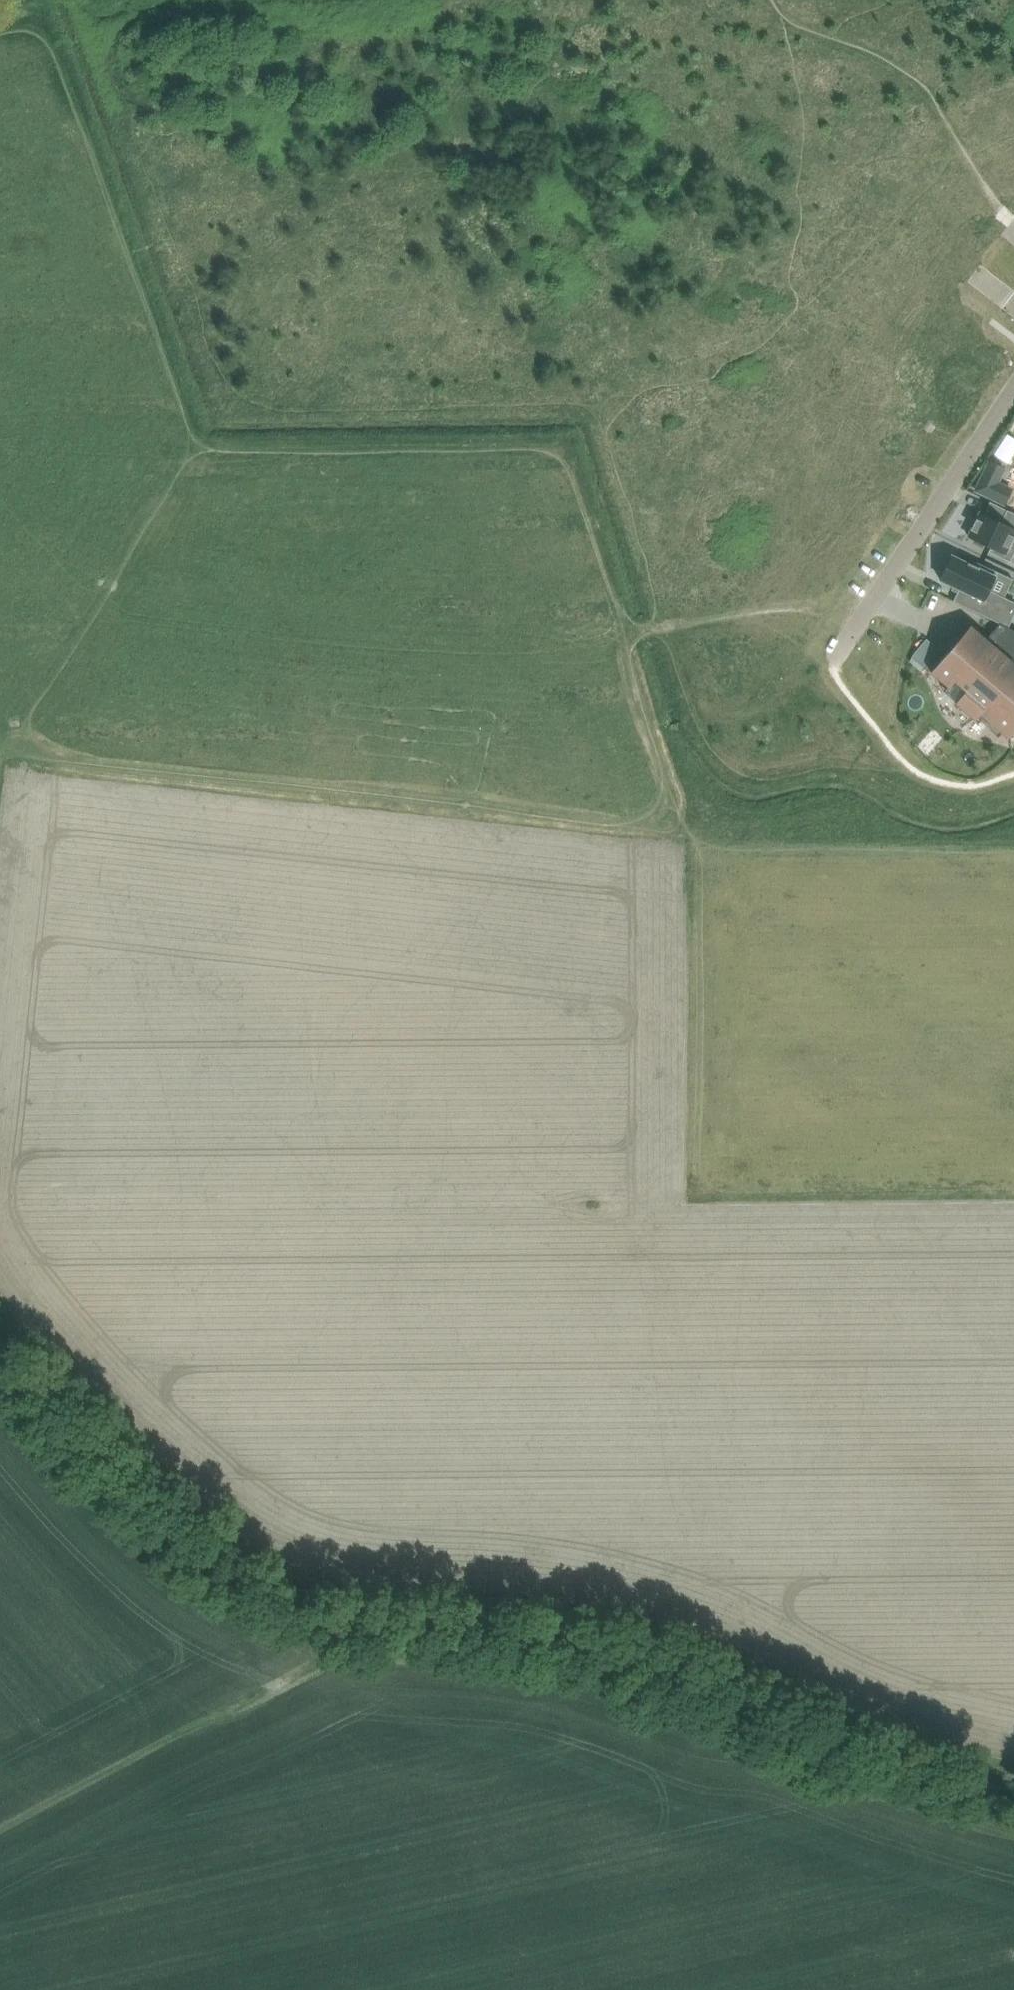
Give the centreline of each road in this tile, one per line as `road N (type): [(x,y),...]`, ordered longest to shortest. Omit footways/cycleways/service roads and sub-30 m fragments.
road 1 (residential): [(1013,398),(835,659)]

